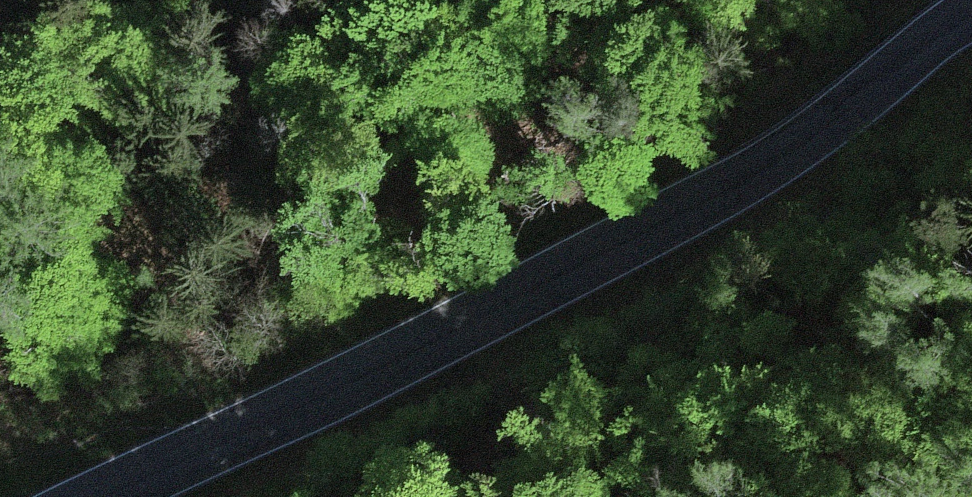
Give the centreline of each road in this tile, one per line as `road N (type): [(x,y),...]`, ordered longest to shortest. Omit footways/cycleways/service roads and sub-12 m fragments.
road 1 (tertiary): [(101,496),(278,403),(430,344),(645,236),(776,162),(971,16)]
road 2 (trunk): [(760,0),(0,491)]

